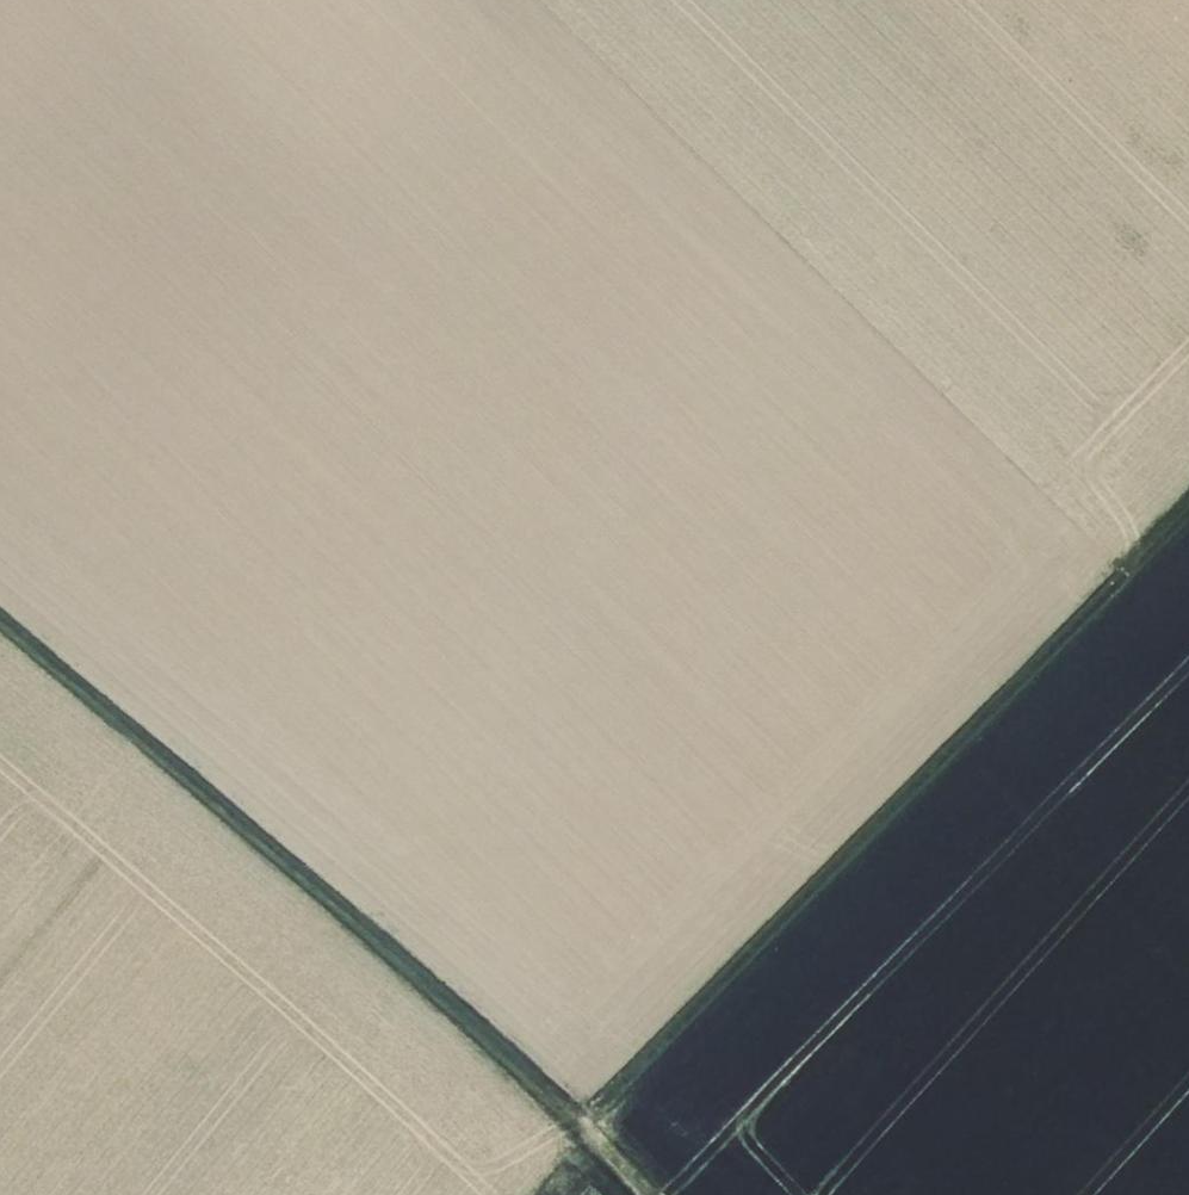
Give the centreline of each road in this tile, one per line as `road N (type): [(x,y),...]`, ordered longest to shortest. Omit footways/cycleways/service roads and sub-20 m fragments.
road 1 (track): [(1188,509),(581,1121)]
road 2 (track): [(581,1121),(0,614)]

